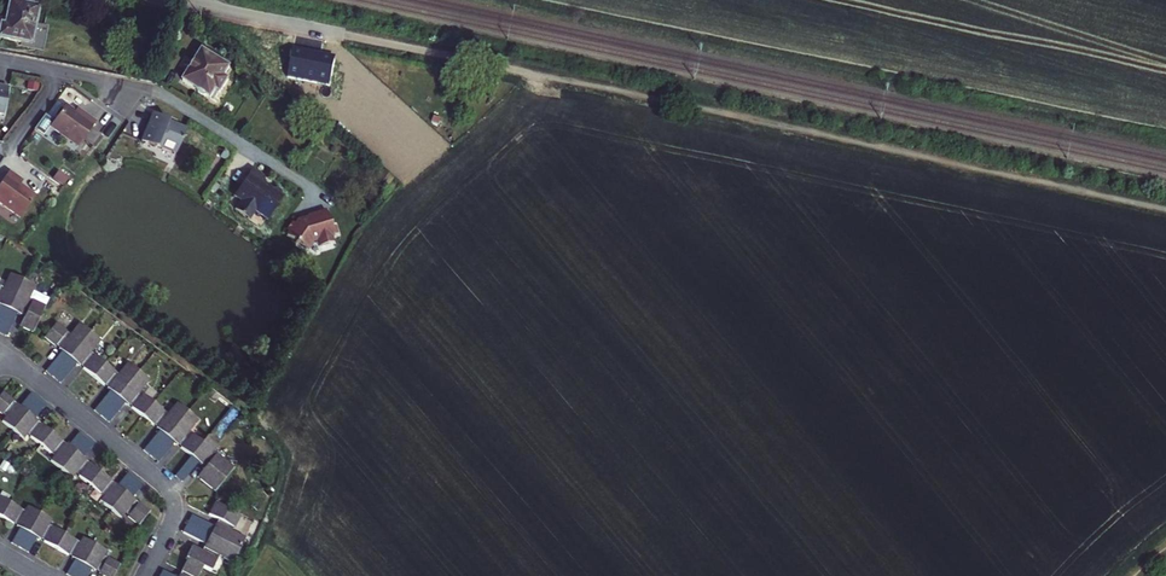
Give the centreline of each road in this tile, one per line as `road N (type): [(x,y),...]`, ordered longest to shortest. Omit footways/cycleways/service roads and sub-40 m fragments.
road 1 (track): [(1165,208),(168,0)]
road 2 (residential): [(0,354),(164,487),(170,524),(143,575)]

